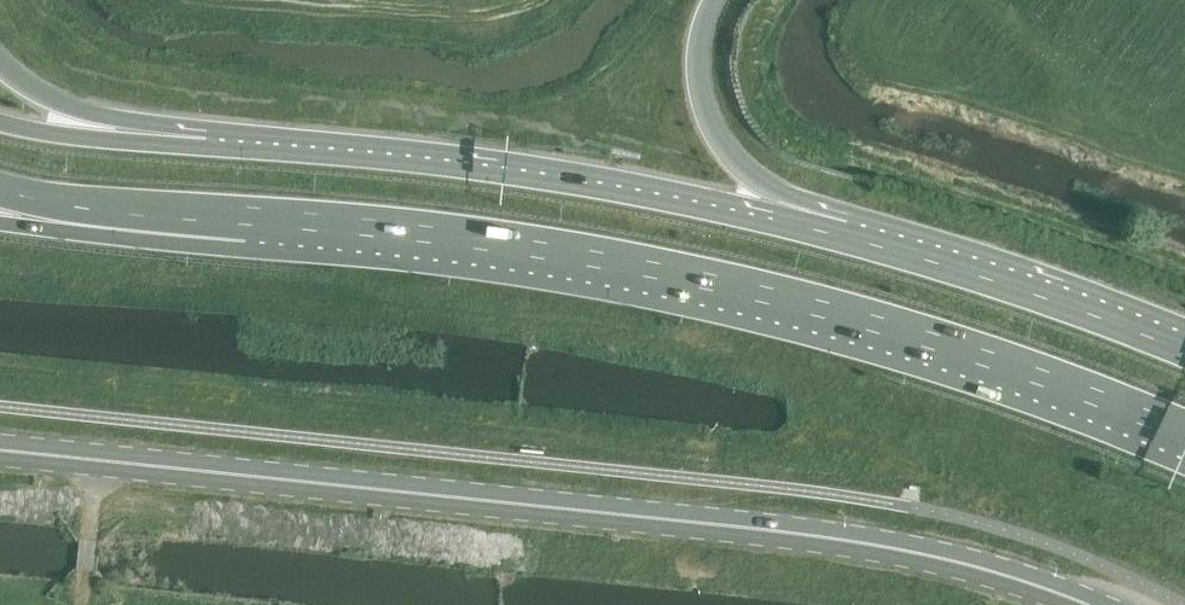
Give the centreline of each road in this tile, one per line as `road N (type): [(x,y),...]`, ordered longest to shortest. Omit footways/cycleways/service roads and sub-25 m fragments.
road 1 (secondary): [(1089,604),(903,549),(0,449)]
road 2 (trunk): [(246,224),(650,276),(816,315),(1184,439)]
road 3 (trunk): [(847,227),(570,176),(206,137)]
road 4 (trunk): [(1184,342),(847,227)]
road 5 (trunk): [(847,227),(745,172),(723,148),(695,70),(716,0)]
road 6 (trunk): [(0,189),(246,224)]
road 7 (trunk): [(0,216),(246,224)]
road 8 (motorway): [(206,137),(55,102),(0,64)]
road 9 (trunk): [(206,137),(0,123)]

